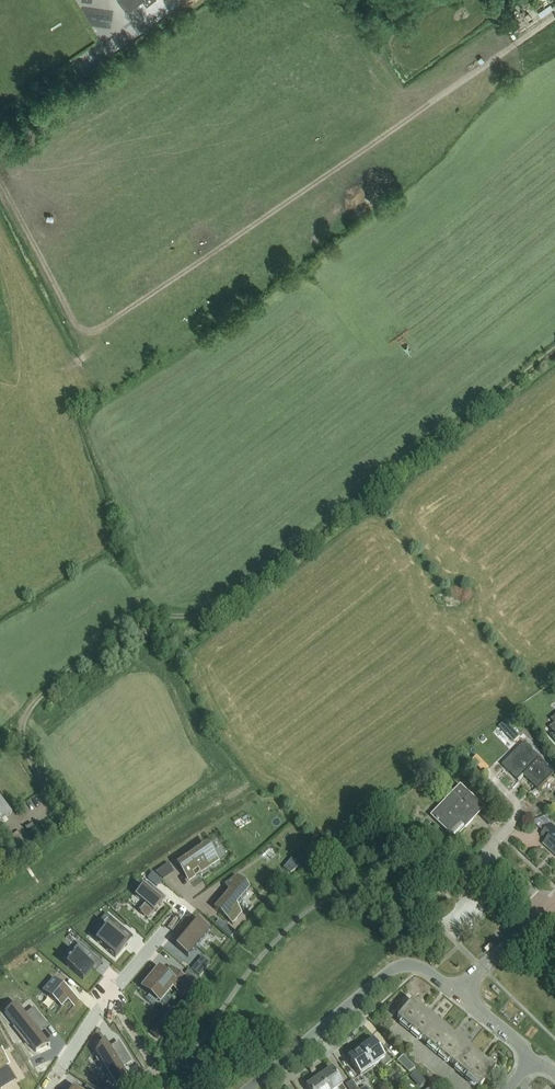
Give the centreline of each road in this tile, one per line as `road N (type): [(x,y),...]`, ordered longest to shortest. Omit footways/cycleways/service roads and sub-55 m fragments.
road 1 (track): [(554,362),(225,616),(144,622),(41,697),(20,730),(46,798),(23,819)]
road 2 (track): [(554,17),(96,326),(72,319),(0,185)]
road 3 (residential): [(47,1088),(178,915)]
road 4 (residential): [(248,1088),(388,971),(422,968)]
road 5 (residential): [(459,994),(547,910)]

